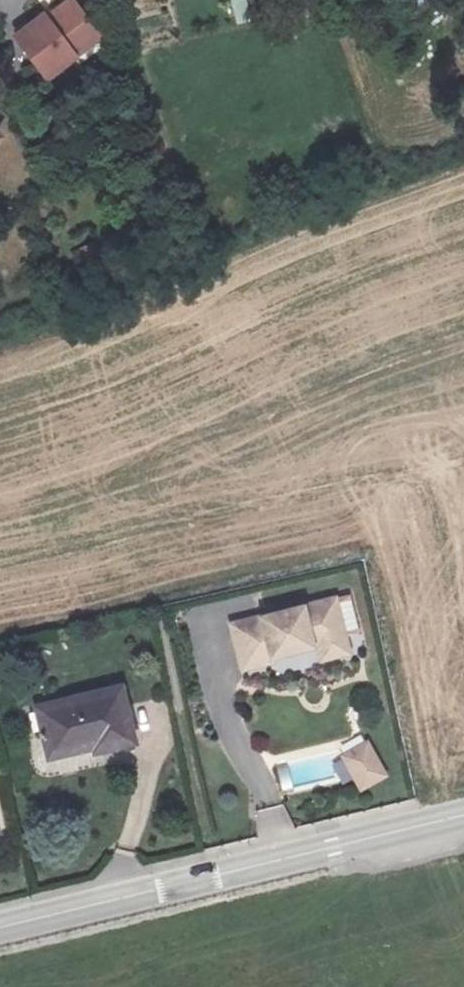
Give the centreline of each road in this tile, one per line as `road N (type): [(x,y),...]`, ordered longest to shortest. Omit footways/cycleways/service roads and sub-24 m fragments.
road 1 (secondary): [(463,811),(0,928)]

